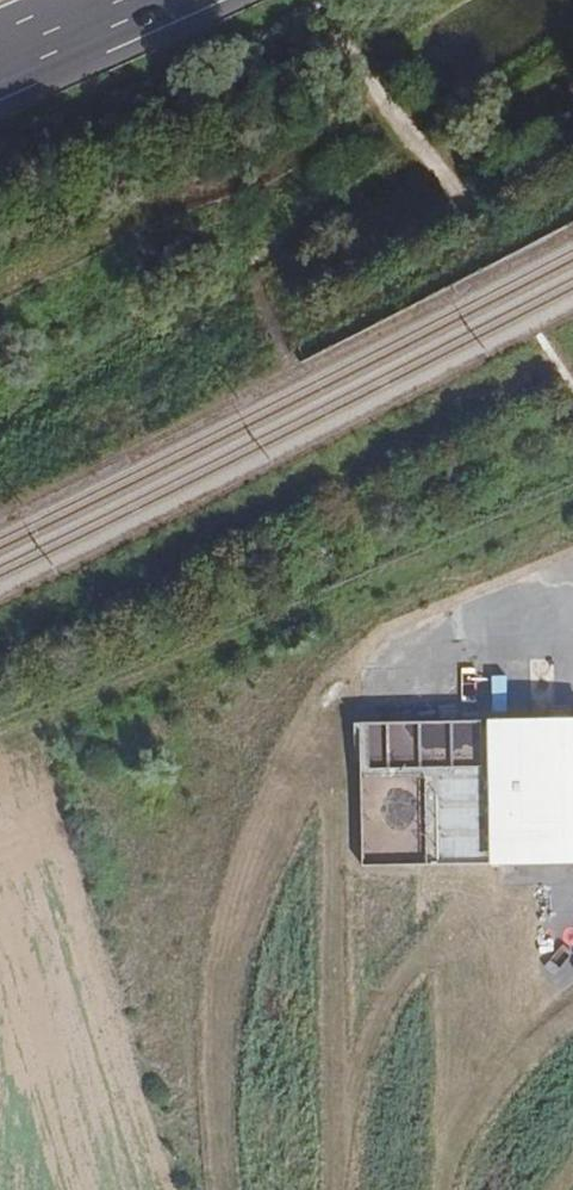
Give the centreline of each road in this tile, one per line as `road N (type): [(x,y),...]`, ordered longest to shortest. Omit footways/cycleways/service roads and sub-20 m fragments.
road 1 (unclassified): [(361,696),(283,829),(232,976),(214,1153),(222,1189)]
road 2 (track): [(308,0),(572,348)]
road 3 (motorway): [(0,53),(124,0)]

